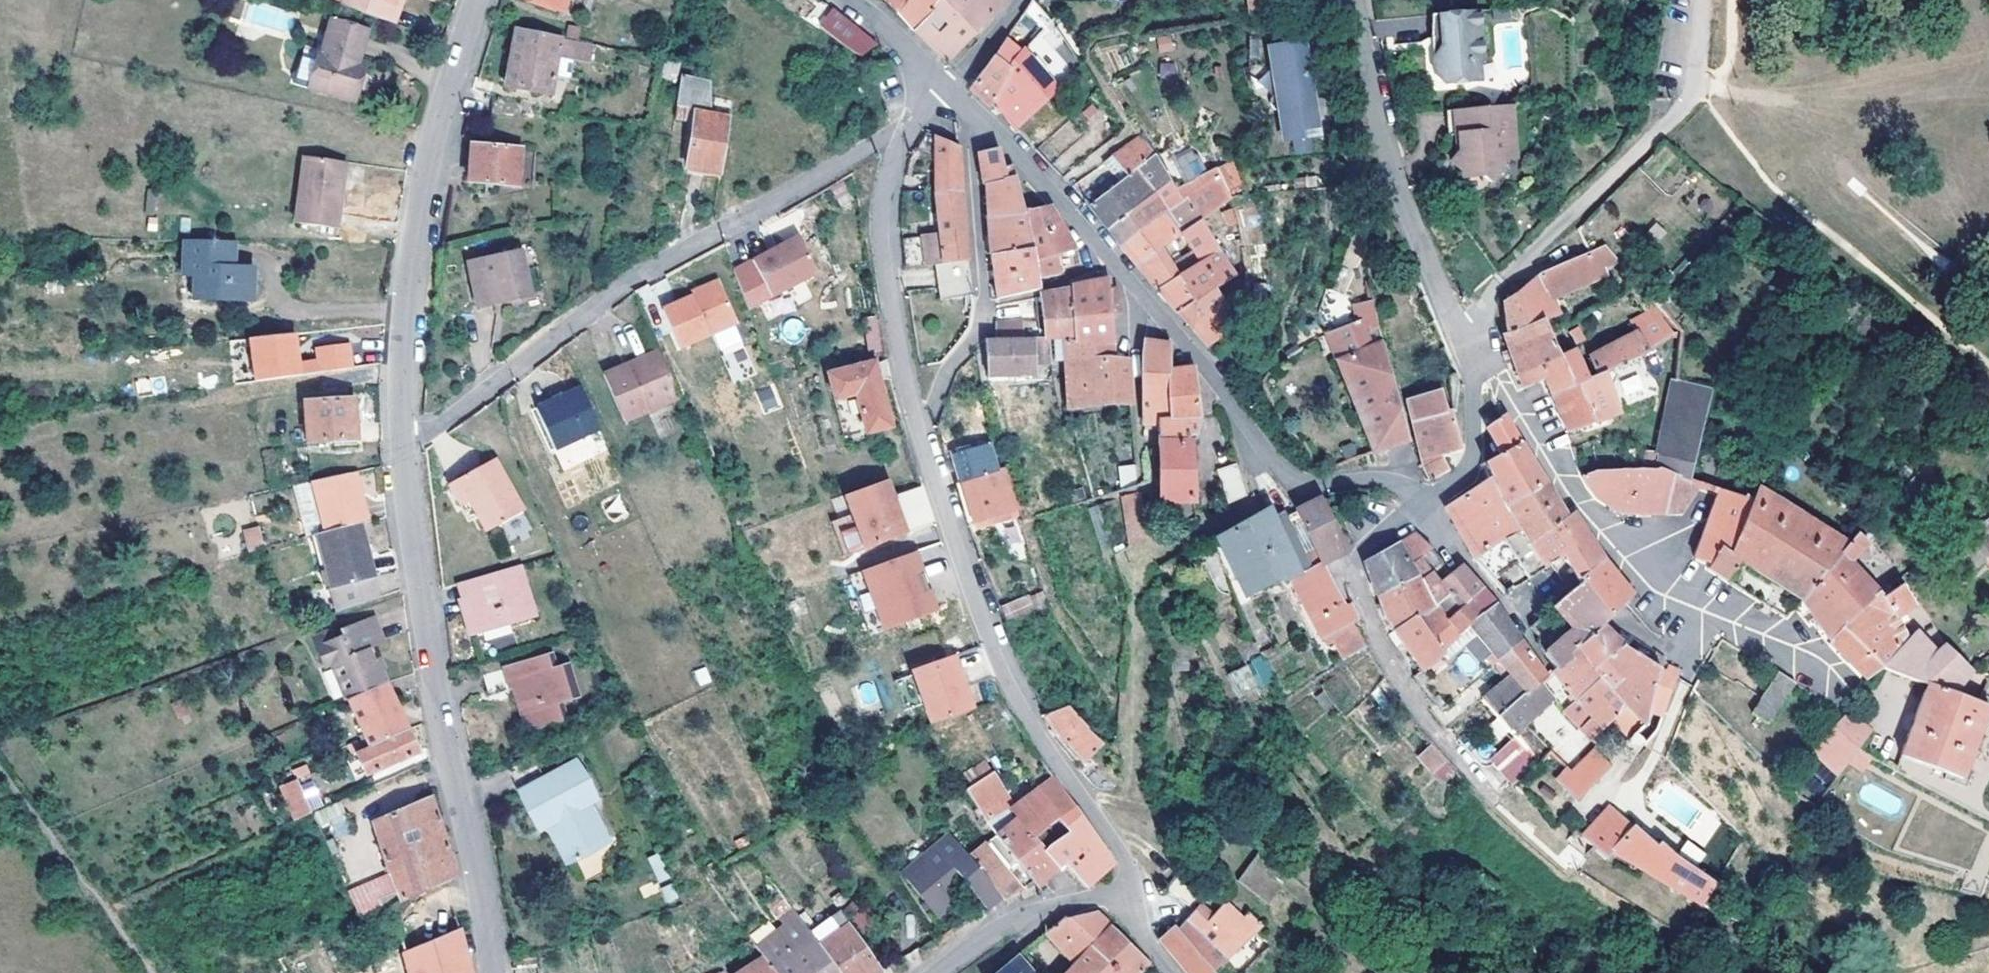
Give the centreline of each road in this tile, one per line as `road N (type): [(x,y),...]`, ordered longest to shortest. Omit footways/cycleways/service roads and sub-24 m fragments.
road 1 (residential): [(966,111),(1043,184),(1301,489),(1385,484),(1408,496)]
road 2 (residential): [(401,450),(626,290),(911,132)]
road 3 (unclassified): [(495,972),(485,878),(429,663),(401,450)]
road 4 (residential): [(921,425),(1002,682),(1124,865),(1119,893)]
road 5 (unclassified): [(401,450),(429,162),(483,0)]
road 6 (residential): [(1480,355),(1574,502),(1686,595),(1781,646)]
road 7 (residential): [(1355,0),(1389,156),(1425,269),(1480,355)]
road 8 (residential): [(1495,798),(1404,699),(1347,573),(1408,496)]
road 9 (residential): [(921,425),(982,306),(966,111)]
road 10 (residential): [(911,132),(889,188),(884,230),(921,425)]
road 11 (residential): [(942,972),(1022,920),(1119,893)]
road 12 (residential): [(1408,496),(1435,495),(1469,471),(1480,355)]
road 13 (residential): [(845,0),(941,89)]

